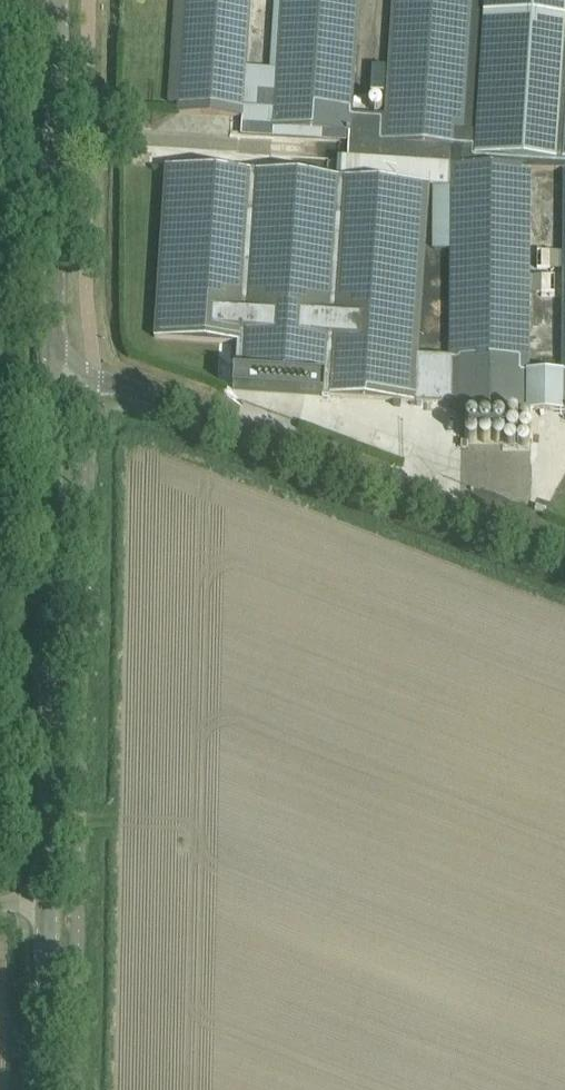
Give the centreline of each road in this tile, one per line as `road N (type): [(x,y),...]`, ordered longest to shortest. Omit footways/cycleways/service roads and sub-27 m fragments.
road 1 (unclassified): [(564,558),(94,383),(53,377)]
road 2 (unclassified): [(46,888),(53,377)]
road 3 (unclassified): [(53,377),(59,0)]
road 4 (unclassified): [(44,1089),(46,888)]

